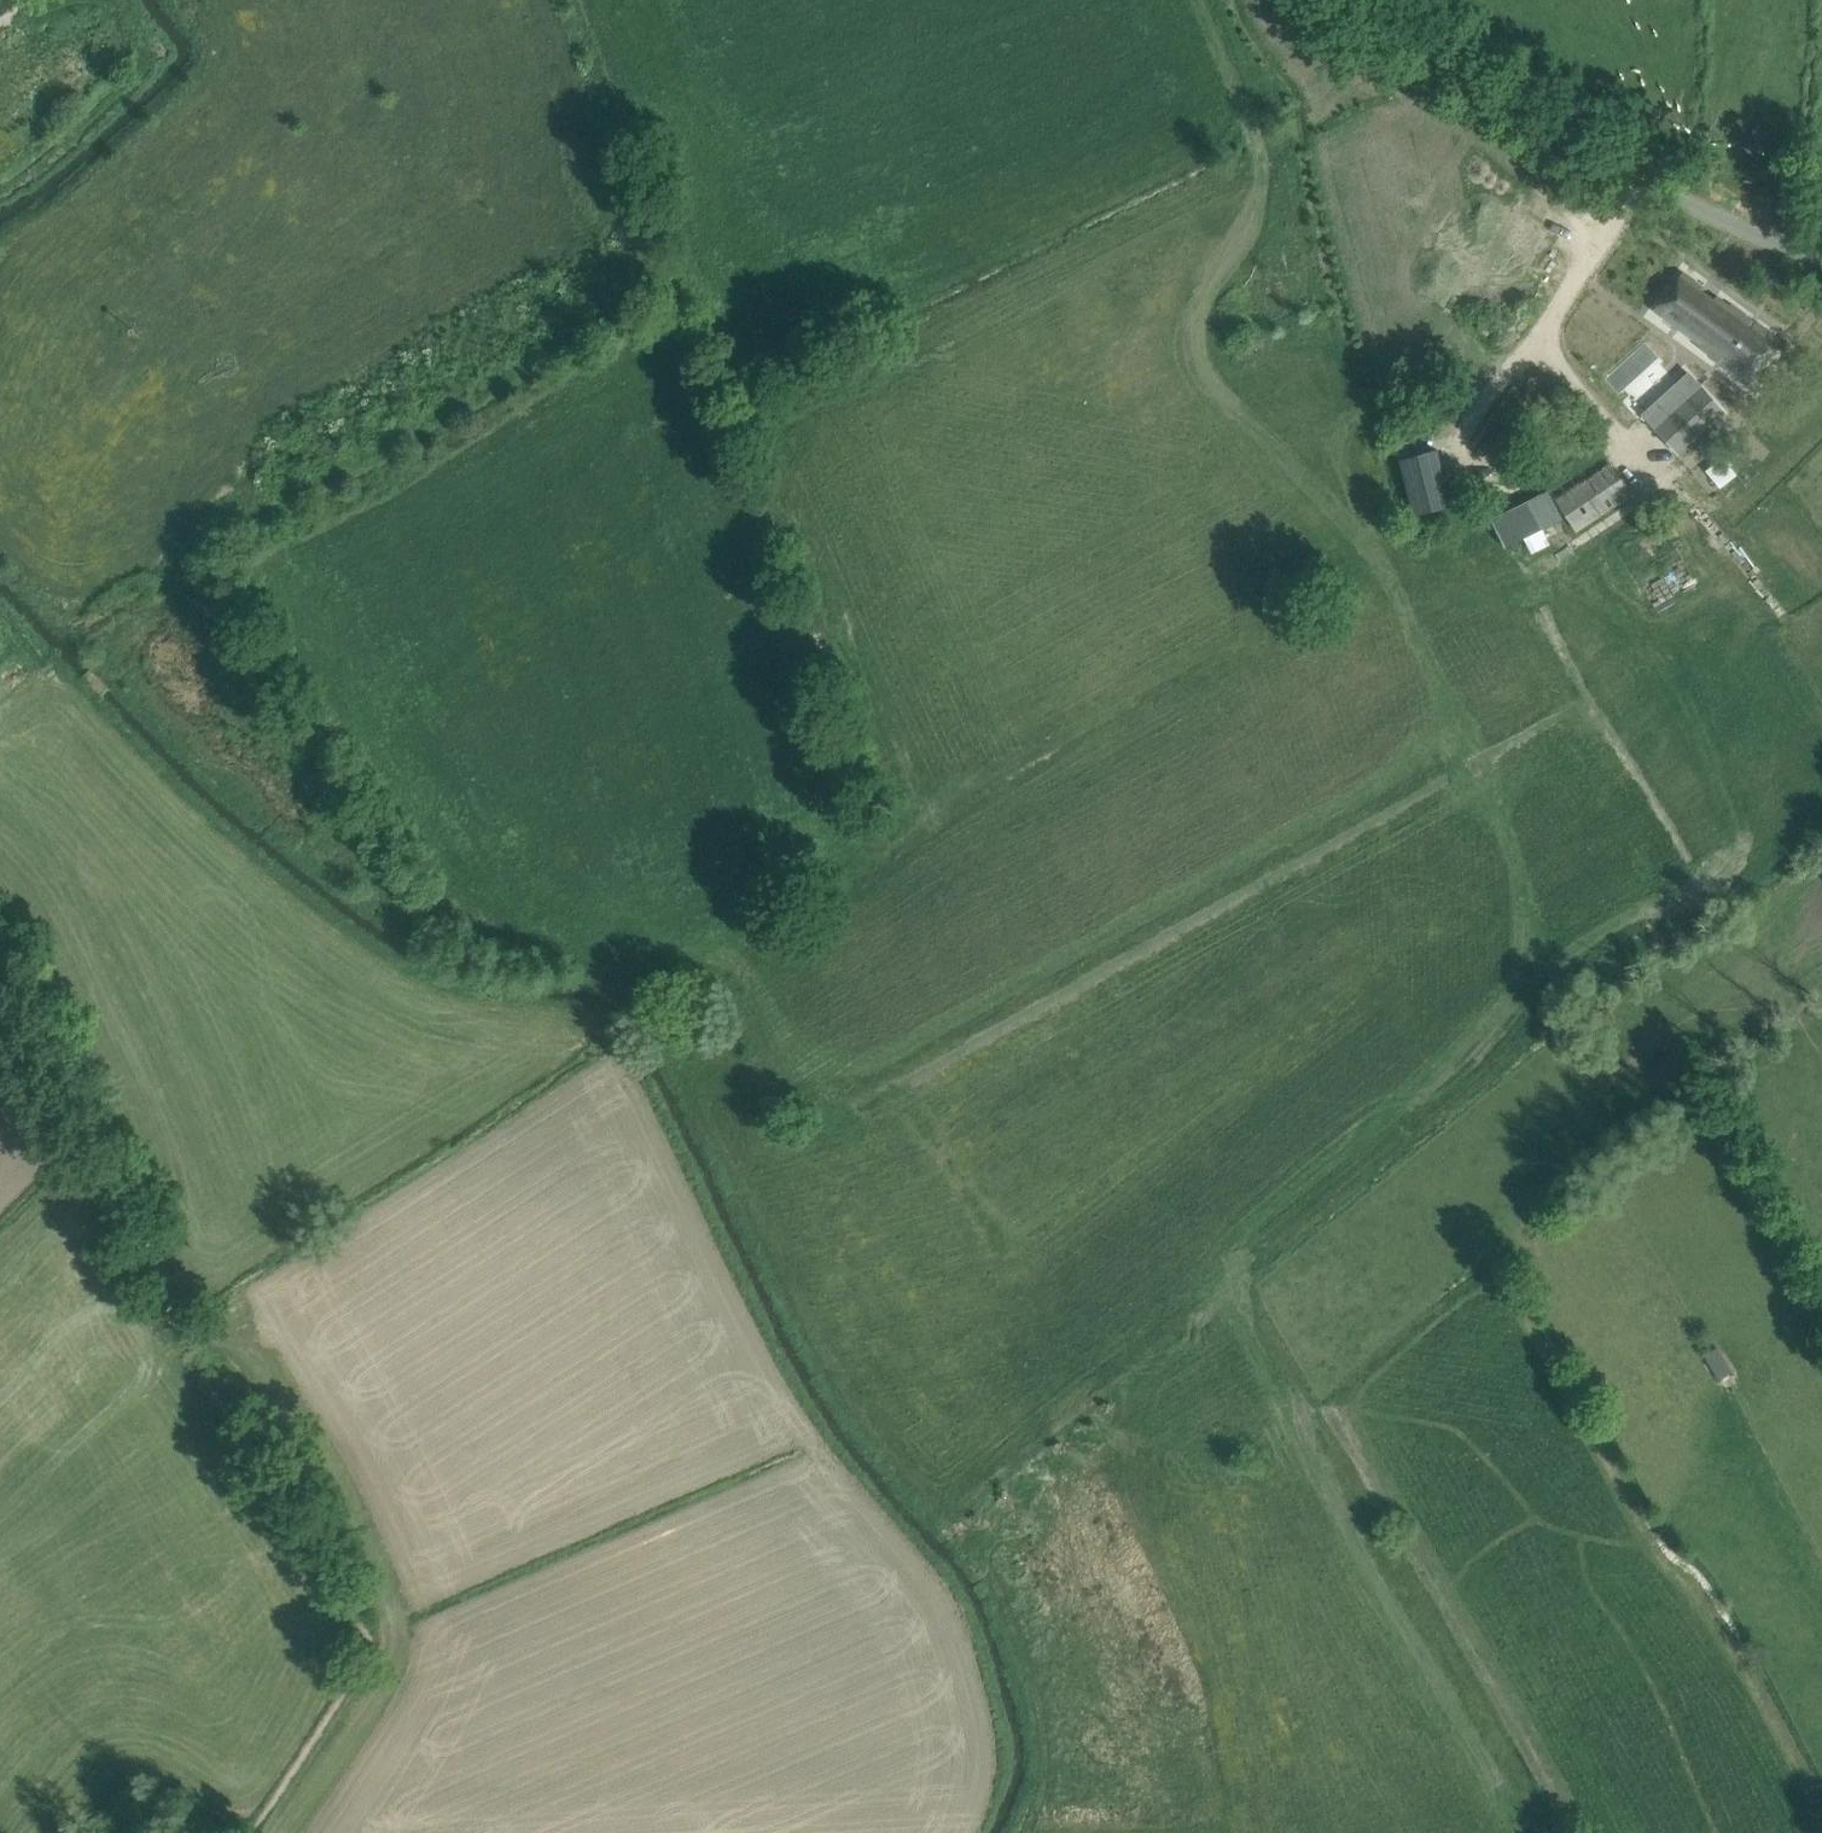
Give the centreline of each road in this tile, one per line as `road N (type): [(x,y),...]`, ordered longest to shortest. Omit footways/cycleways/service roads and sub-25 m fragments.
road 1 (unclassified): [(1821,243),(1546,123),(1370,0)]

